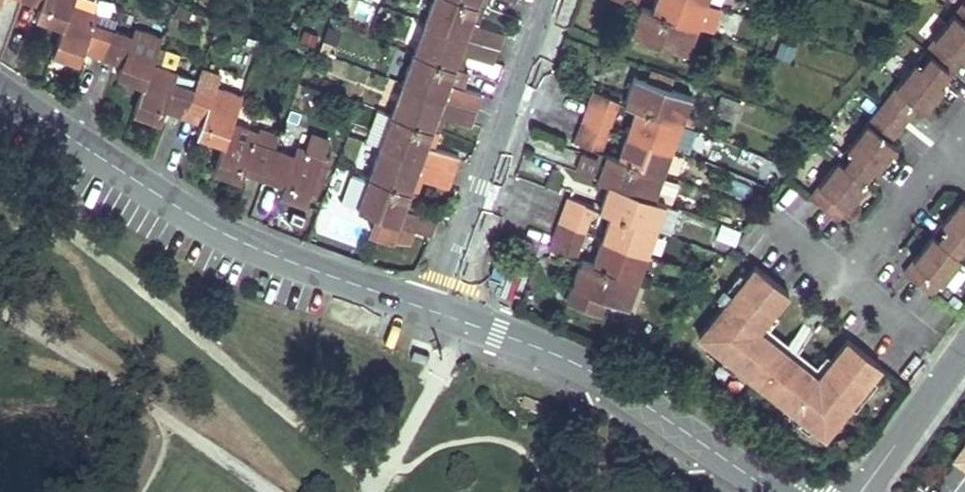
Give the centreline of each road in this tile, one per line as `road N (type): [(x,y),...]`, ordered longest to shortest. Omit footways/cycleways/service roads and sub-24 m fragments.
road 1 (residential): [(437,312),(260,249),(0,93)]
road 2 (residential): [(770,491),(567,357),(437,312)]
road 3 (residential): [(551,0),(437,312)]
road 4 (residential): [(847,274),(945,153)]

